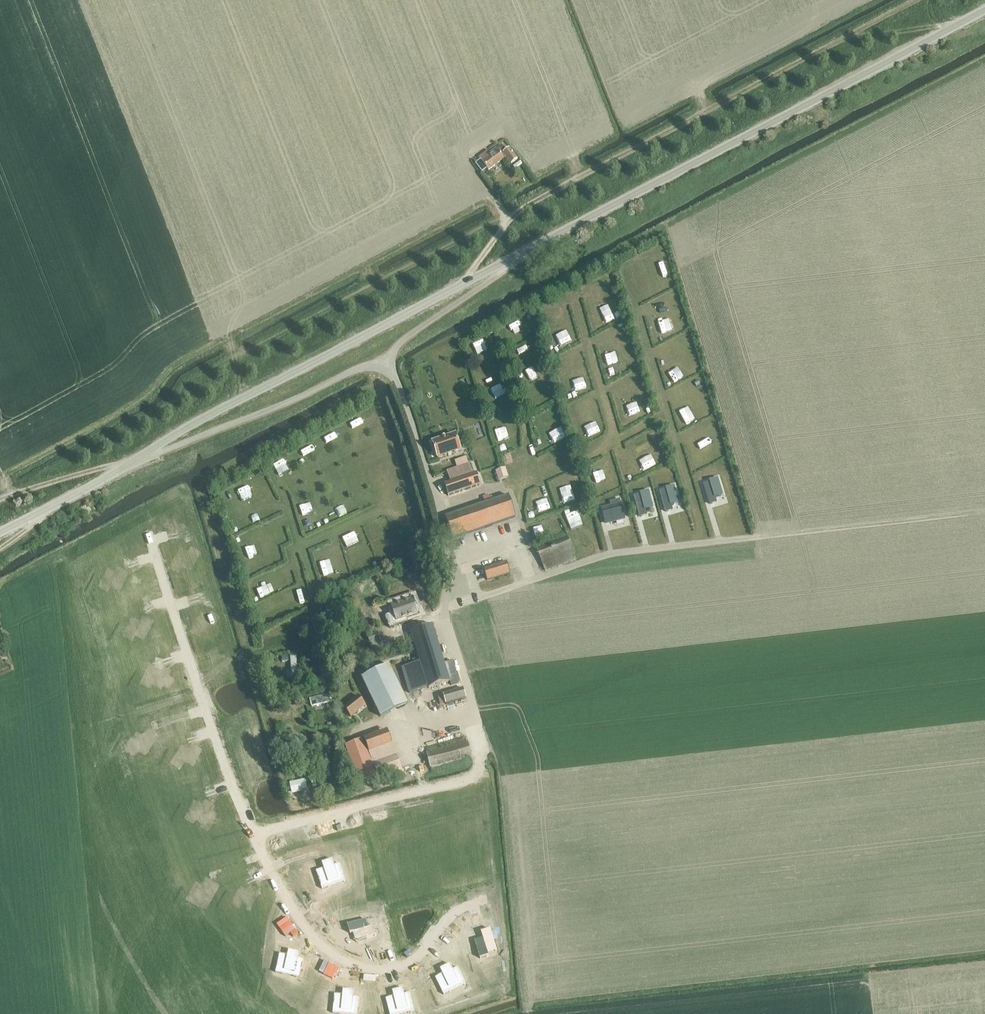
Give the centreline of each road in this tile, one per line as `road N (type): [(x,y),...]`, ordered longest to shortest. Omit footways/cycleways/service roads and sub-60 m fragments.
road 1 (unclassified): [(514,257),(984,10)]
road 2 (unclassified): [(353,738),(380,723),(437,729),(473,715),(443,618),(447,547),(428,472),(386,365)]
road 3 (unclassified): [(140,458),(461,285)]
road 4 (unclassified): [(140,458),(361,368),(386,365)]
road 5 (unclassified): [(386,365),(399,344),(514,257)]
road 6 (unclassified): [(0,532),(140,458)]

